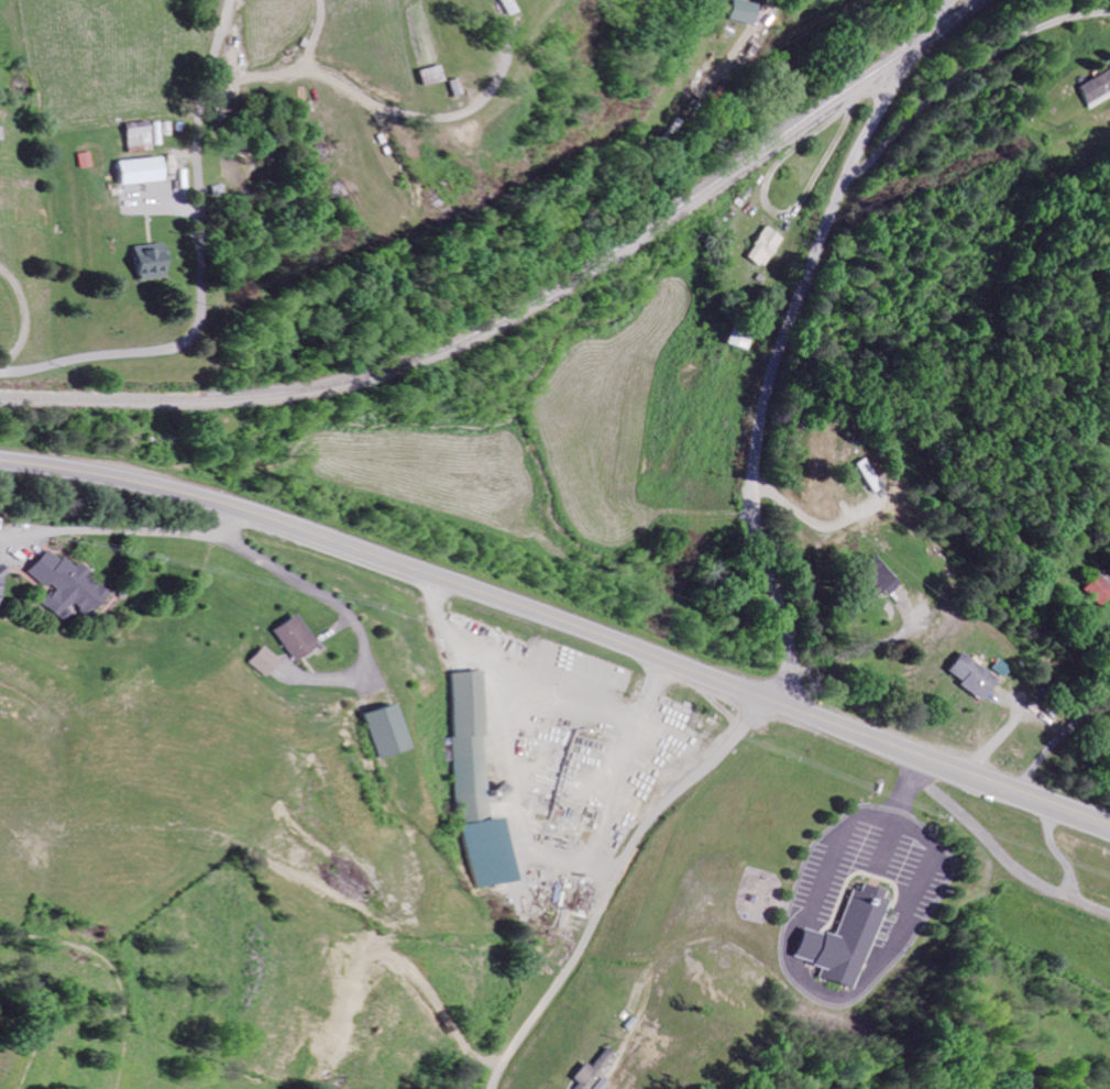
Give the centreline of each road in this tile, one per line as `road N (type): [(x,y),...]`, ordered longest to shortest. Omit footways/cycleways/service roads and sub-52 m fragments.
road 1 (primary): [(0,459),(128,479),(267,517),(1109,825)]
road 2 (residential): [(953,0),(917,45),(850,168),(757,440),(751,516),(784,630),(787,667),(774,701)]
road 3 (residential): [(0,368),(153,349),(189,329),(199,293),(199,113),(230,0)]
road 4 (residential): [(759,695),(743,729),(638,843),(493,1088)]

